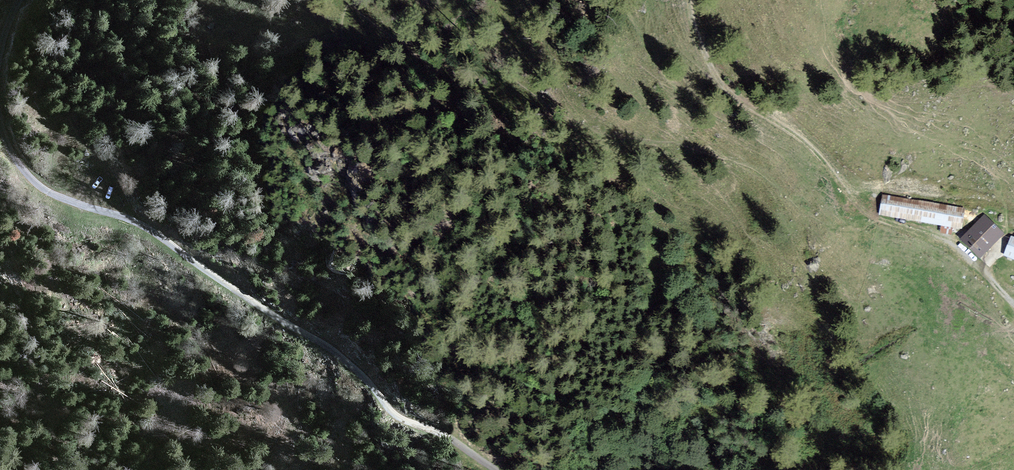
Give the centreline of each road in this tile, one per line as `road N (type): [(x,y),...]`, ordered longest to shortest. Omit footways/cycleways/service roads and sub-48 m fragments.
road 1 (track): [(502,469),(445,435),(395,416),(337,355),(144,227),(80,206),(37,180)]
road 2 (track): [(788,129),(888,222),(966,255),(1013,307)]
road 3 (track): [(788,129),(724,82),(695,35),(693,0)]

